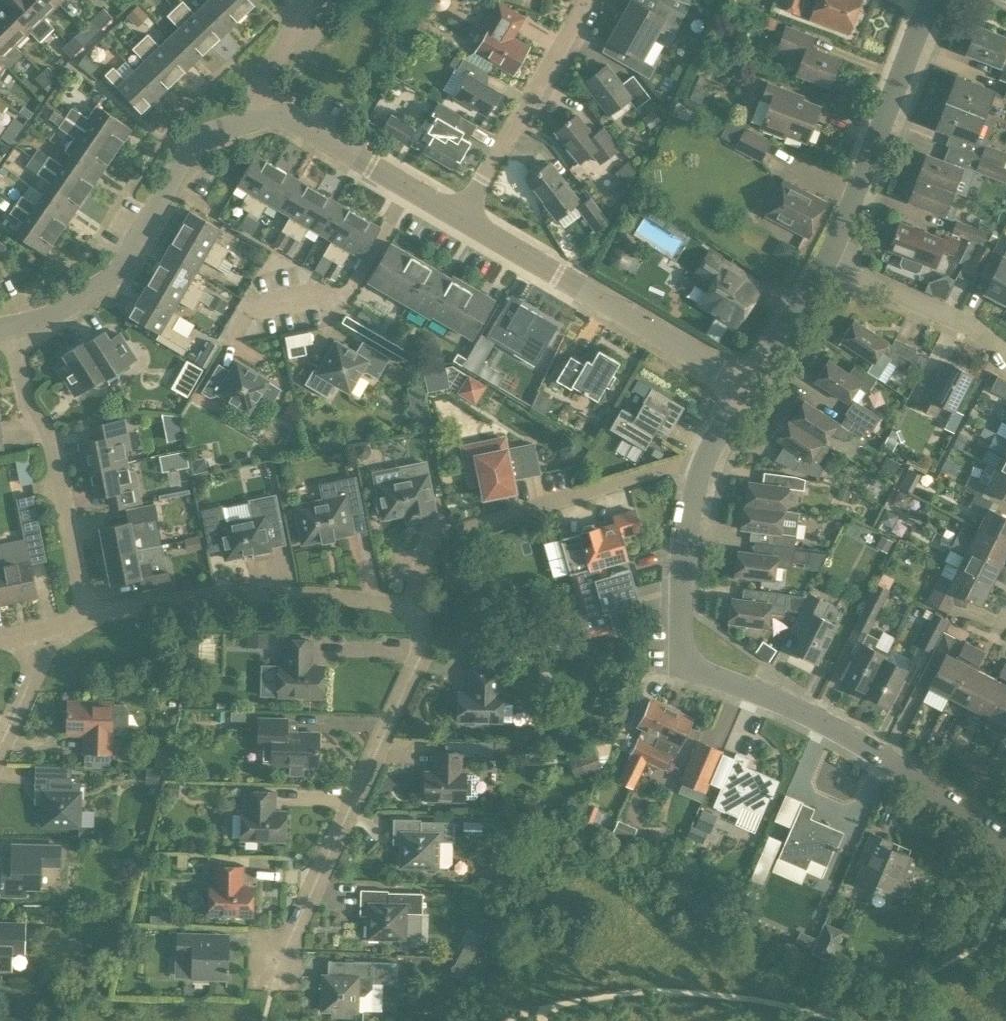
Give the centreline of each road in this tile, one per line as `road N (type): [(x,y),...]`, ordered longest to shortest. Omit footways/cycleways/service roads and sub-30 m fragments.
road 1 (residential): [(277,967),(420,658),(416,618),(408,607),(373,600),(265,595),(93,610)]
road 2 (residential): [(1005,843),(852,740),(686,664),(679,653),(682,561),(709,454)]
road 3 (residential): [(709,454),(428,538),(411,596)]
road 4 (residential): [(264,117),(203,134),(115,276),(55,316),(14,327)]
road 5 (residential): [(748,385),(460,215)]
road 6 (residential): [(93,610),(81,590),(52,437),(27,407),(14,327)]
road 7 (residential): [(826,264),(933,0)]
road 8 (residential): [(460,215),(586,0)]
road 9 (residential): [(460,215),(290,119),(264,117)]
road 10 (residential): [(1005,357),(965,323),(826,264)]
road 11 (residential): [(748,385),(826,264)]
road 12 (residential): [(0,747),(55,629)]
road 13 (residential): [(264,117),(261,81),(295,23),(295,0)]

